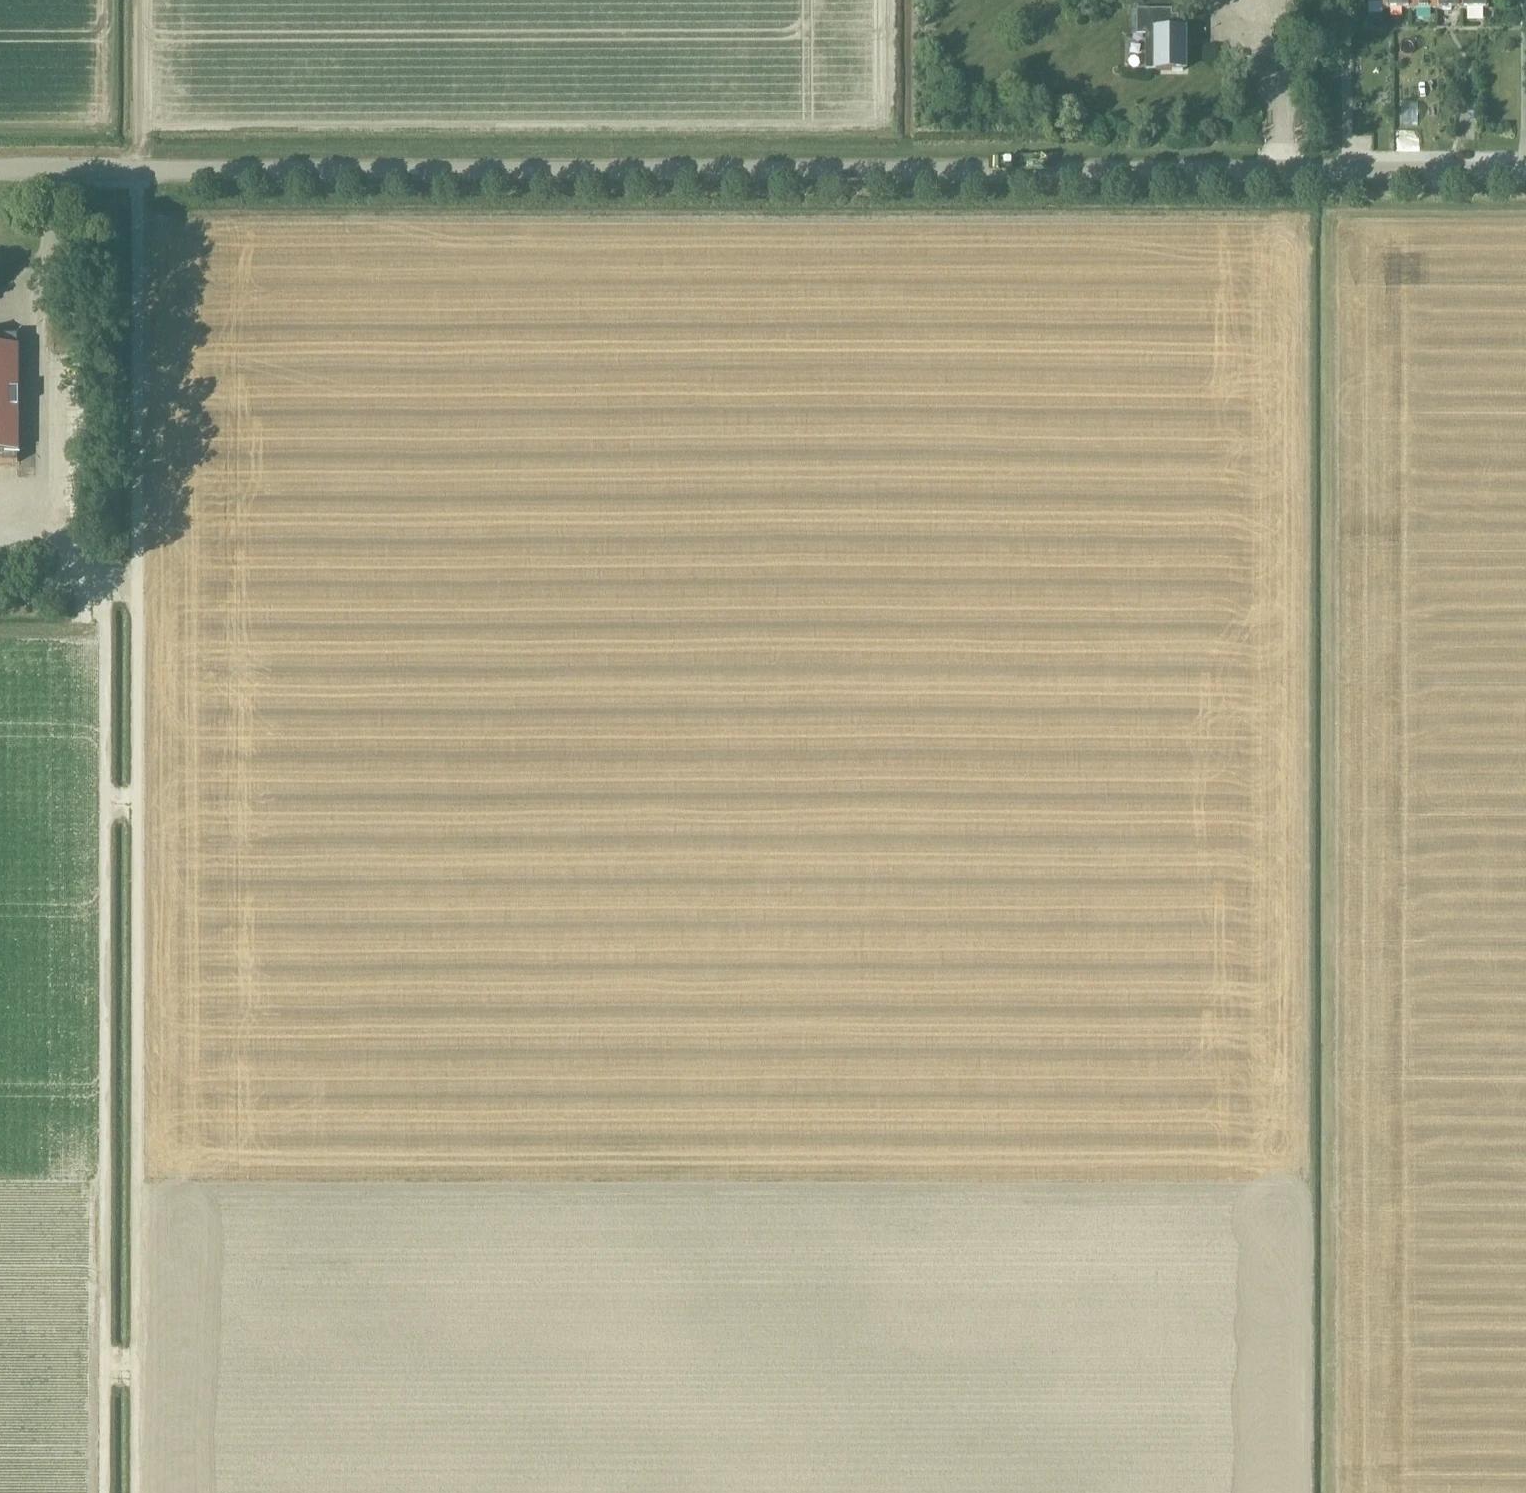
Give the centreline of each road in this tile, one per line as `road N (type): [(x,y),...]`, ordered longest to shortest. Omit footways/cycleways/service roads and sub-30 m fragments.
road 1 (unclassified): [(1525,170),(0,169)]

